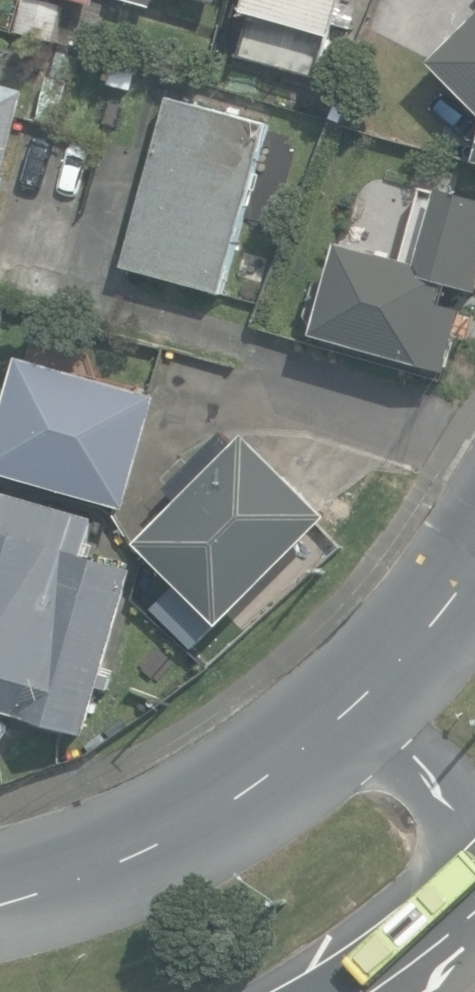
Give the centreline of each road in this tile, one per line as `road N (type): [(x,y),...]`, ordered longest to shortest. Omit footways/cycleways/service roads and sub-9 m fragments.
road 1 (secondary): [(265,763),(405,748),(445,760),(469,792),(474,833),(440,923)]
road 2 (secondary): [(0,879),(74,858),(265,763)]
road 3 (secondary): [(265,763),(371,698),(443,622),(474,572)]

